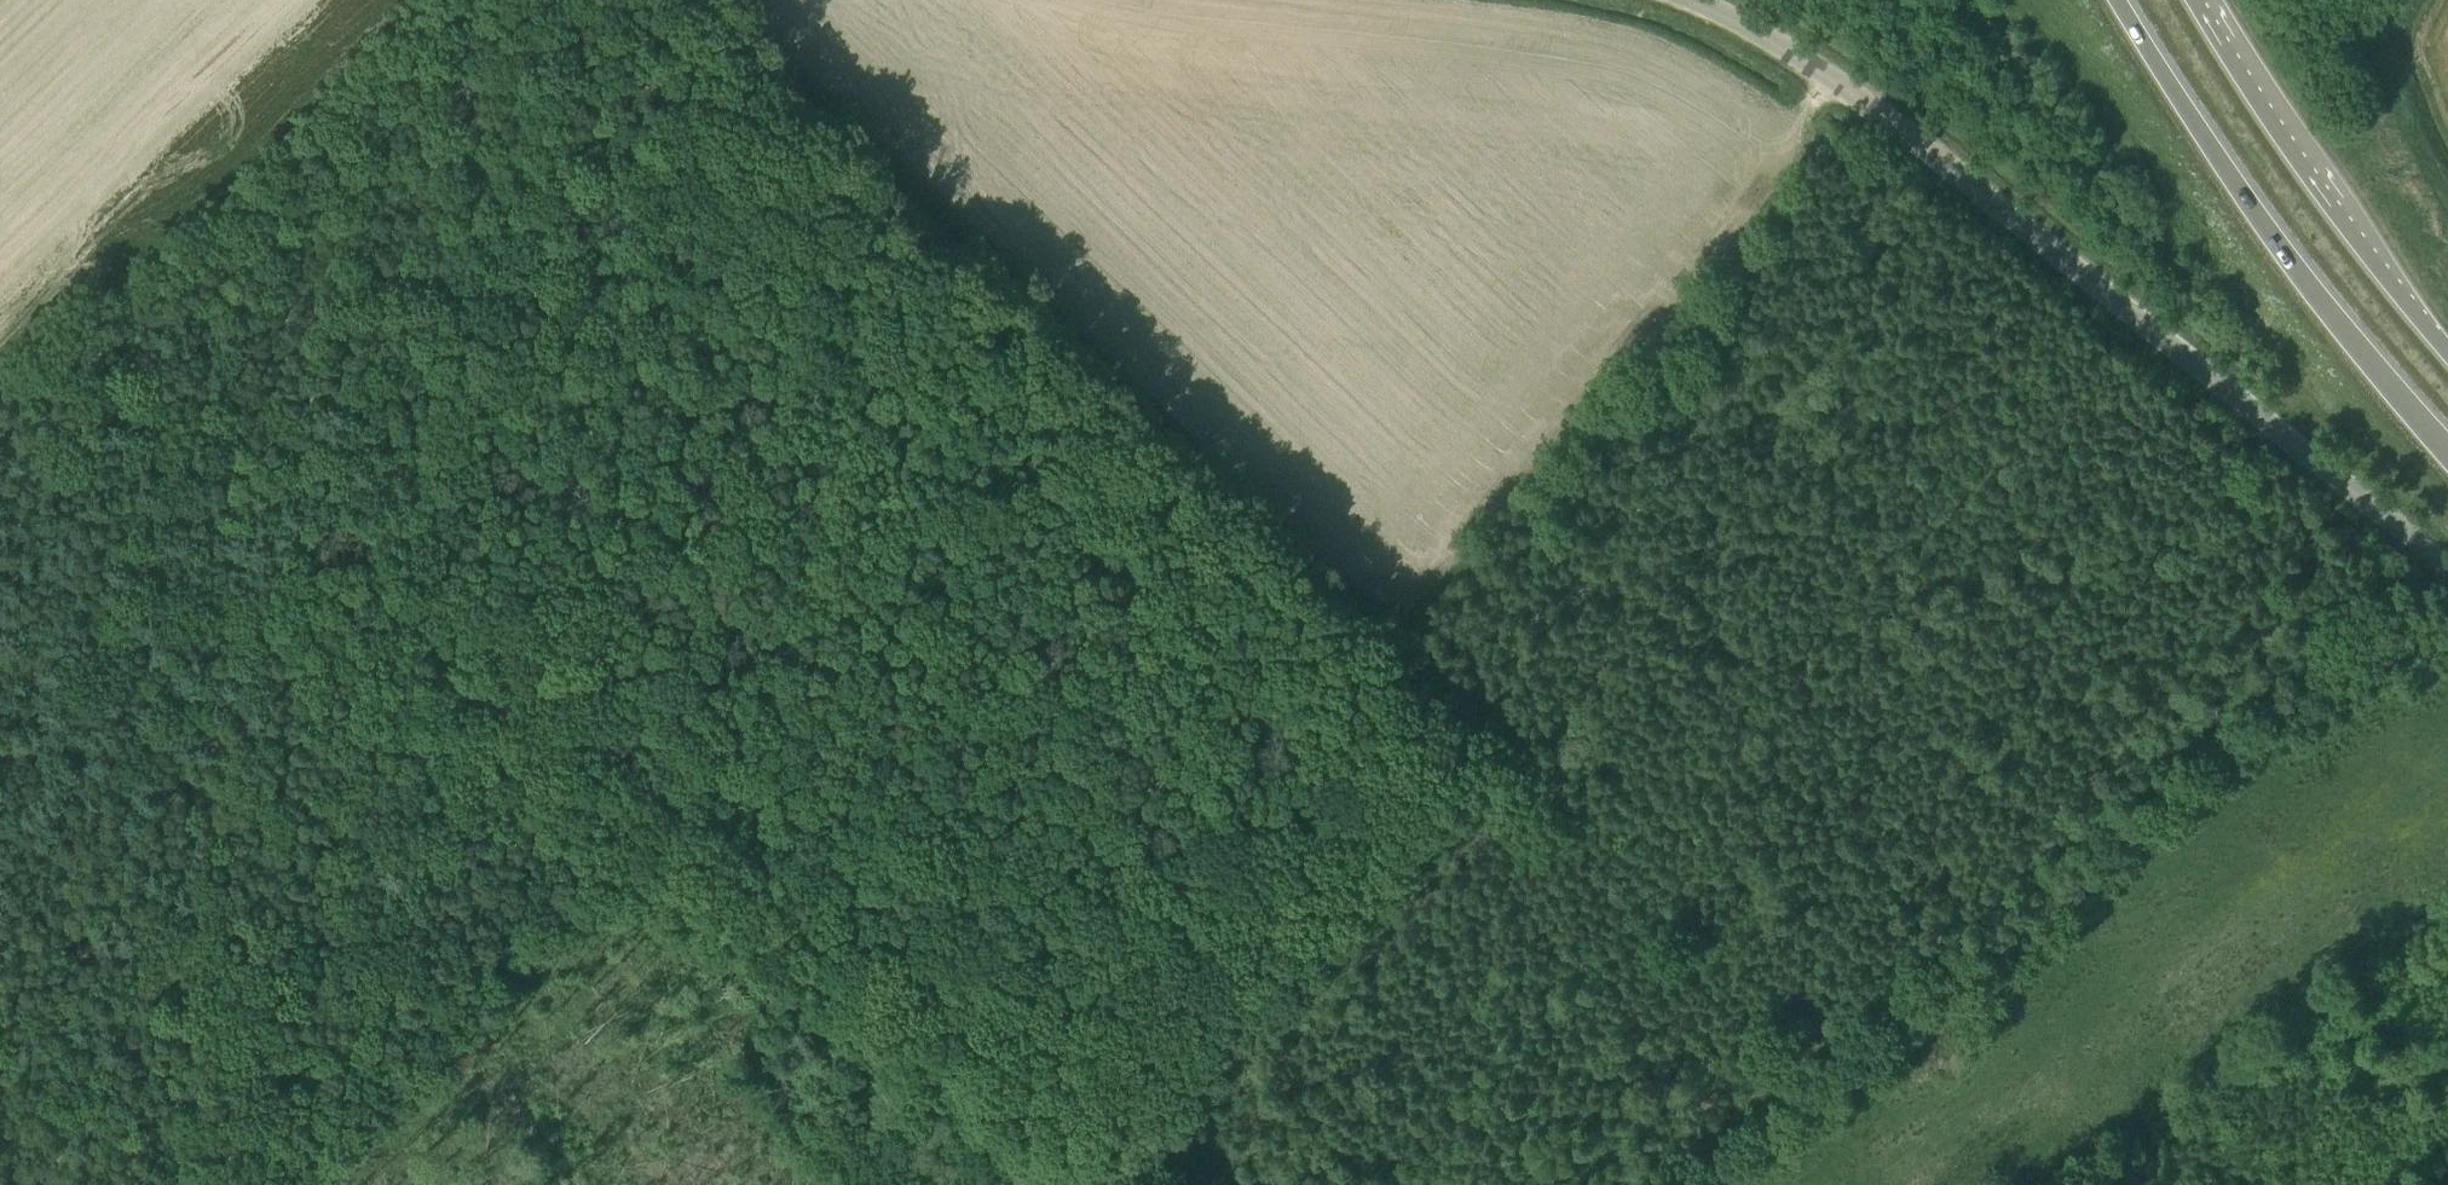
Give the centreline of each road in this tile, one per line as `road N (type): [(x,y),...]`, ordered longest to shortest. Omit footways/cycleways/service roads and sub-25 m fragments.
road 1 (tertiary): [(2447,569),(1853,90),(1697,0)]
road 2 (primary): [(2120,0),(2355,349),(2447,454)]
road 3 (primary): [(2447,344),(2261,98),(2201,0)]

